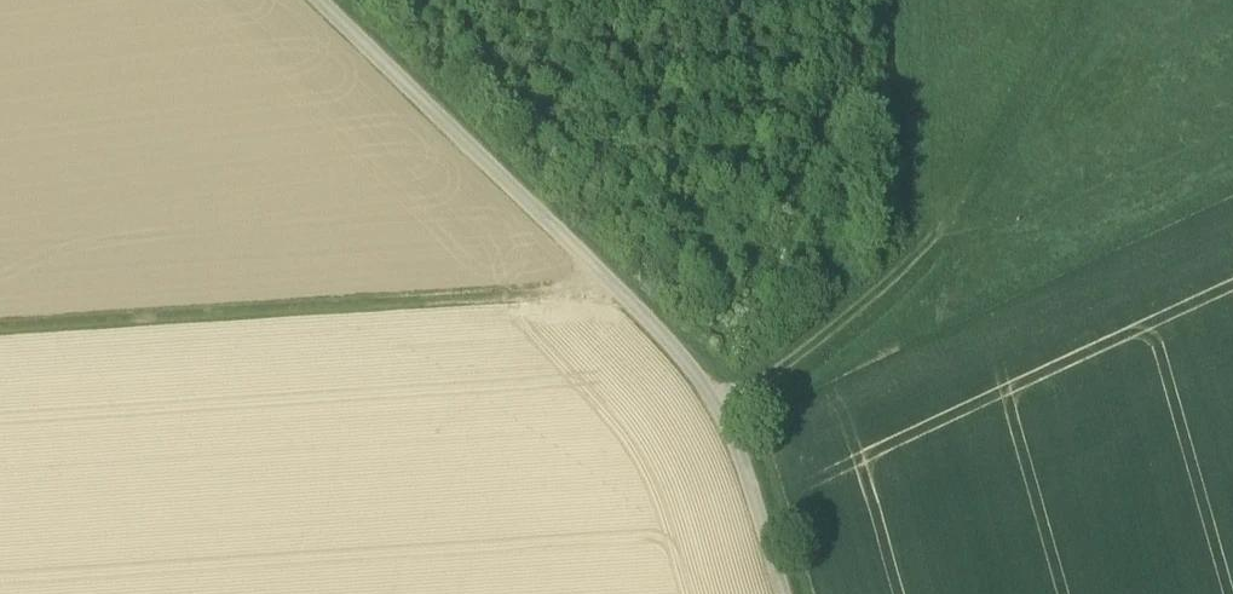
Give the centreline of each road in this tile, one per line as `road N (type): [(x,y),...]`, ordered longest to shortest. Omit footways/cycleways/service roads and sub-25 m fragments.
road 1 (unclassified): [(321,0),(665,326),(725,410),(782,593)]
road 2 (track): [(596,264),(0,311)]
road 3 (track): [(725,410),(947,222),(1065,0)]

